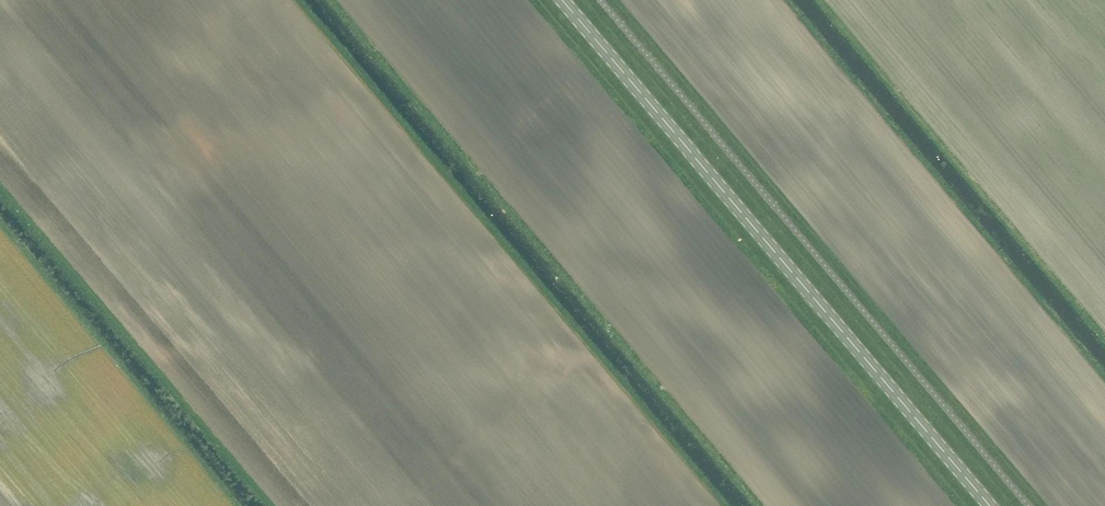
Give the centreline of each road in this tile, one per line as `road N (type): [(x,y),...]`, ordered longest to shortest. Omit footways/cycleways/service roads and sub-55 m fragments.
road 1 (primary): [(990,505),(562,0)]

